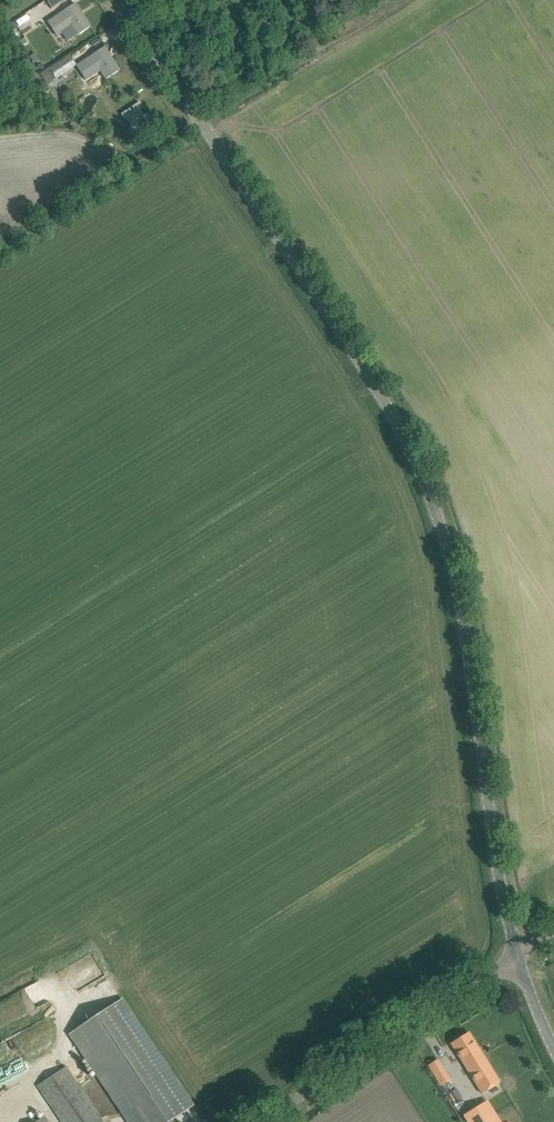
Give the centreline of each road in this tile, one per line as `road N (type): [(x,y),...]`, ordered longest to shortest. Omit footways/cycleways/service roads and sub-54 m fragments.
road 1 (tertiary): [(517,954),(485,782),(466,605),(418,452),(123,0)]
road 2 (unclassified): [(267,1121),(517,954)]
road 3 (track): [(204,123),(0,254)]

